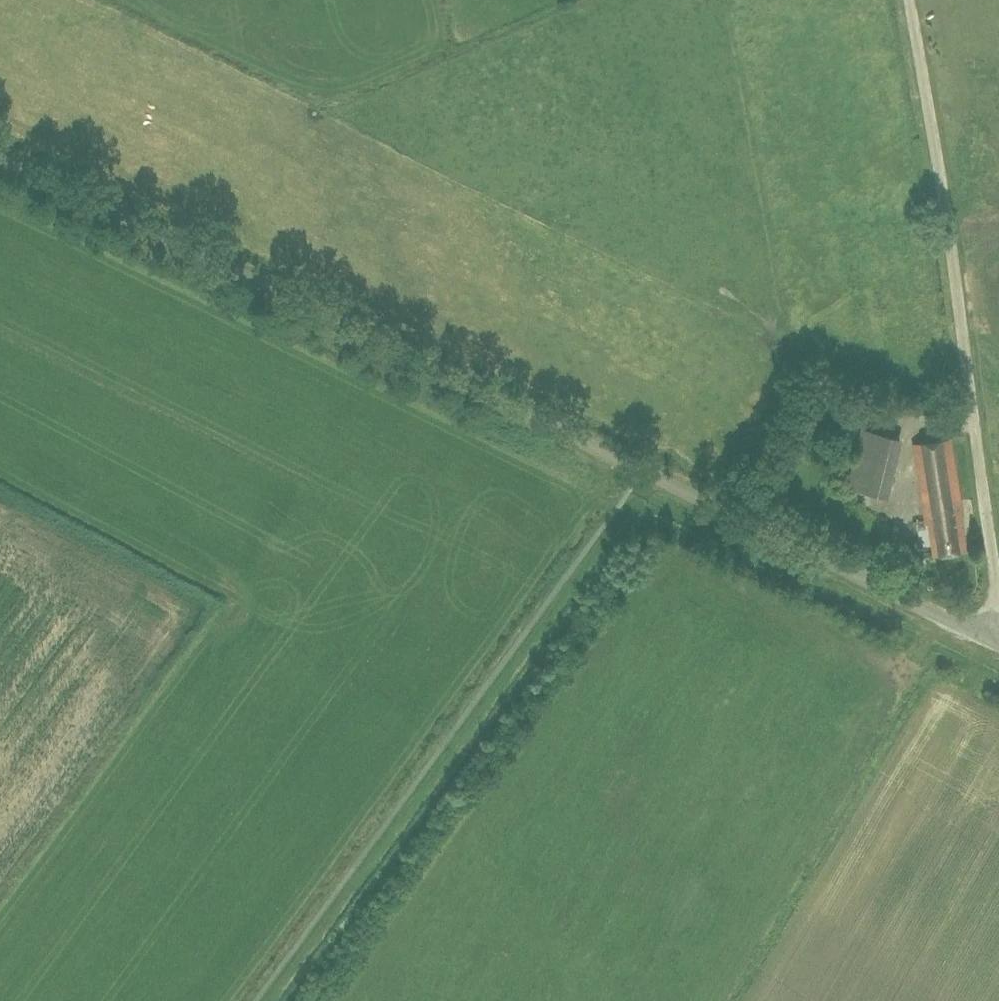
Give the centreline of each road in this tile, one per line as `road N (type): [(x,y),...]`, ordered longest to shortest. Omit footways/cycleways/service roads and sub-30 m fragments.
road 1 (unclassified): [(998,645),(0,155)]
road 2 (track): [(643,471),(629,504),(266,1000)]

